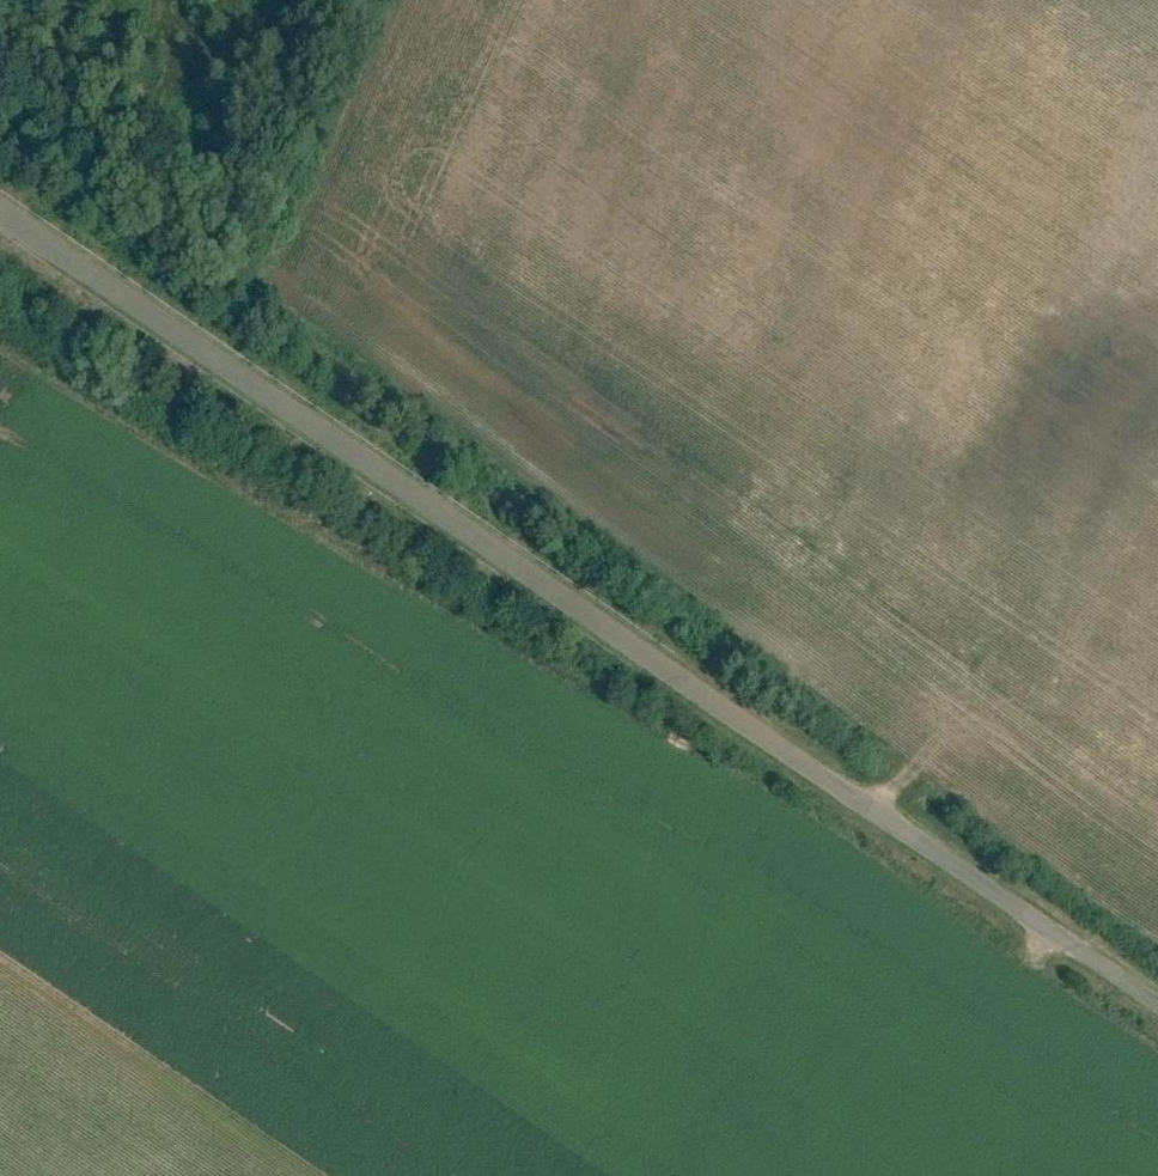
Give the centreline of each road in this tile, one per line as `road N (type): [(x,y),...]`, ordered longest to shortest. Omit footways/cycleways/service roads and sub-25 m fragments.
road 1 (unclassified): [(1157,1004),(0,220)]

